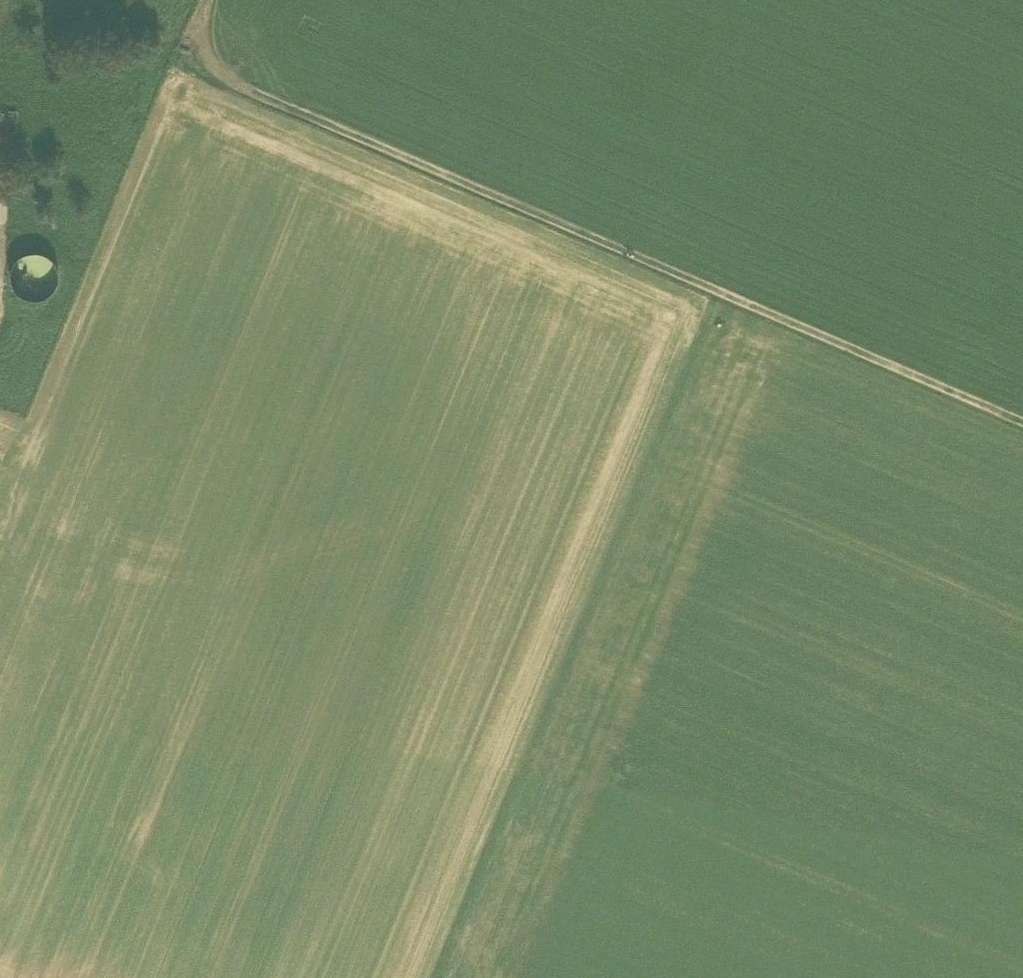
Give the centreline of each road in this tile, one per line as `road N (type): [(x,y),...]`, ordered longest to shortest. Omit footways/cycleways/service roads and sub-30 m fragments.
road 1 (track): [(209,0),(182,59),(1022,419)]

